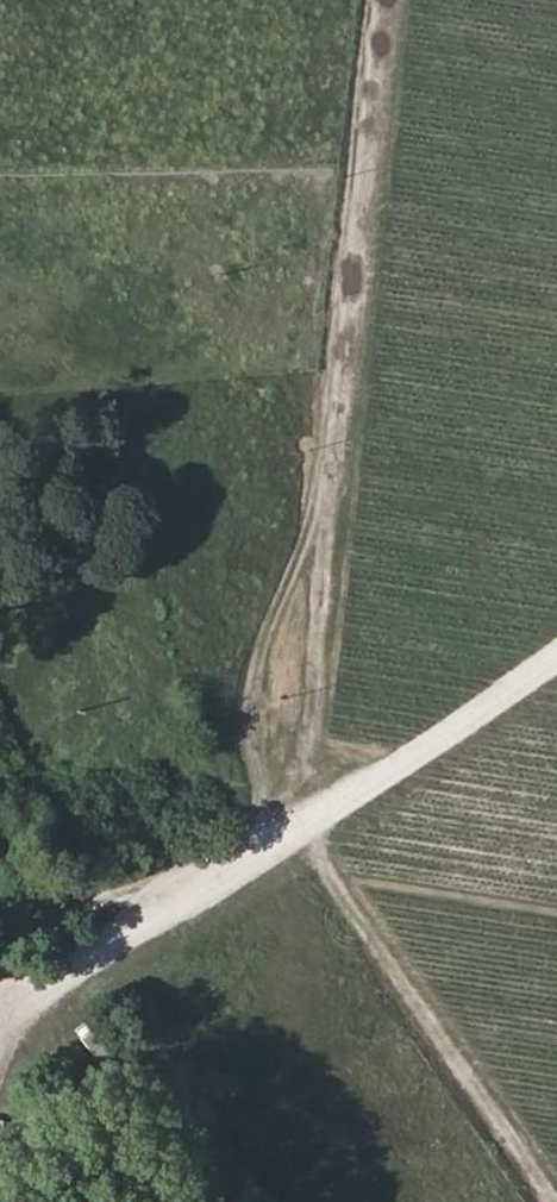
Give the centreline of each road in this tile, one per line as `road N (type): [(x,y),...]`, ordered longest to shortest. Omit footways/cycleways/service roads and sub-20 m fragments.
road 1 (track): [(0,1019),(556,654)]

